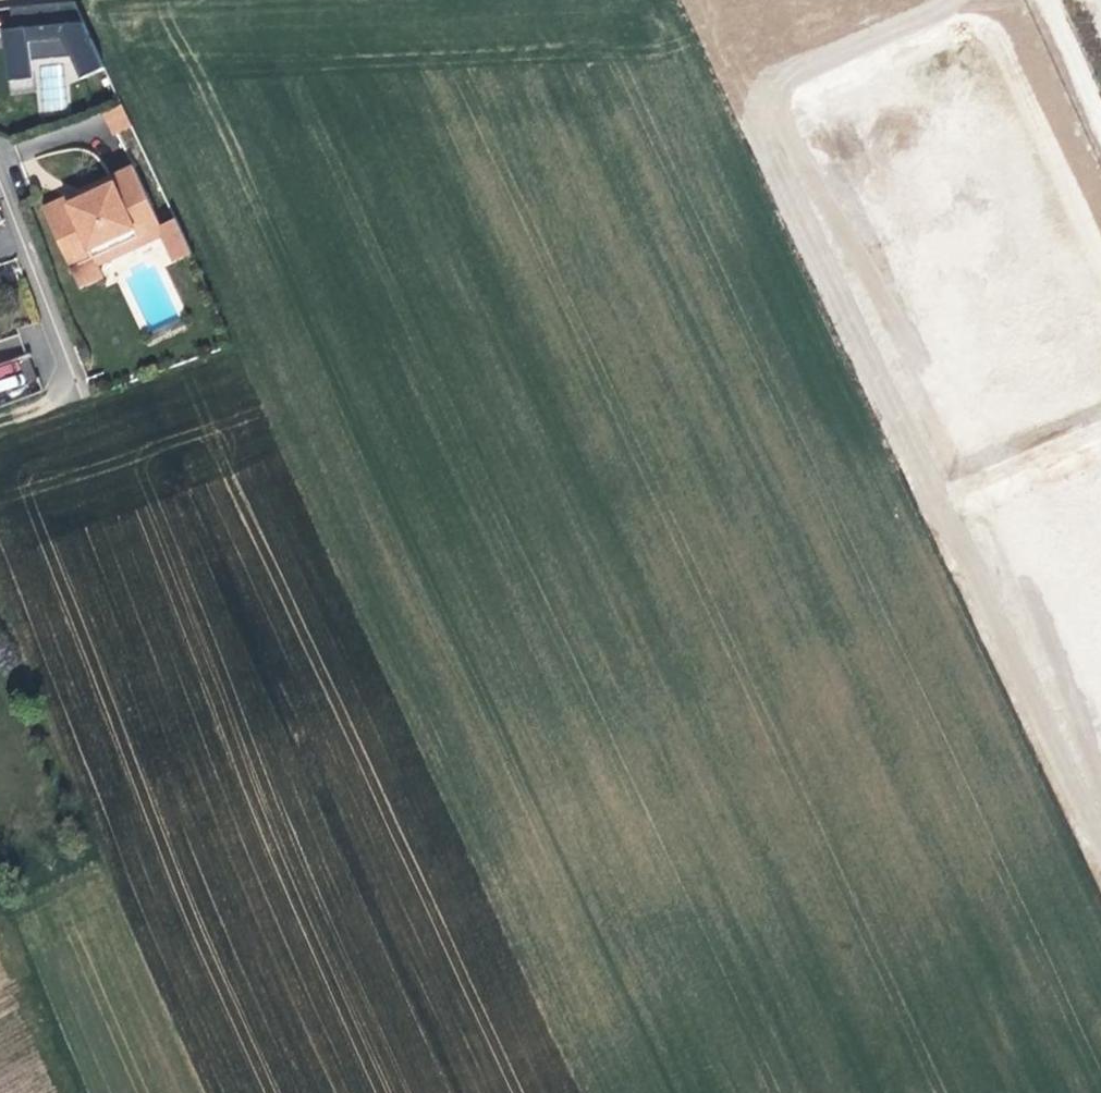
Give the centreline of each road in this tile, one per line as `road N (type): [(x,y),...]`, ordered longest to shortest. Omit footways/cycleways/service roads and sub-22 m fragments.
road 1 (residential): [(55,400),(63,369),(0,188)]
road 2 (track): [(1100,125),(1044,0)]

